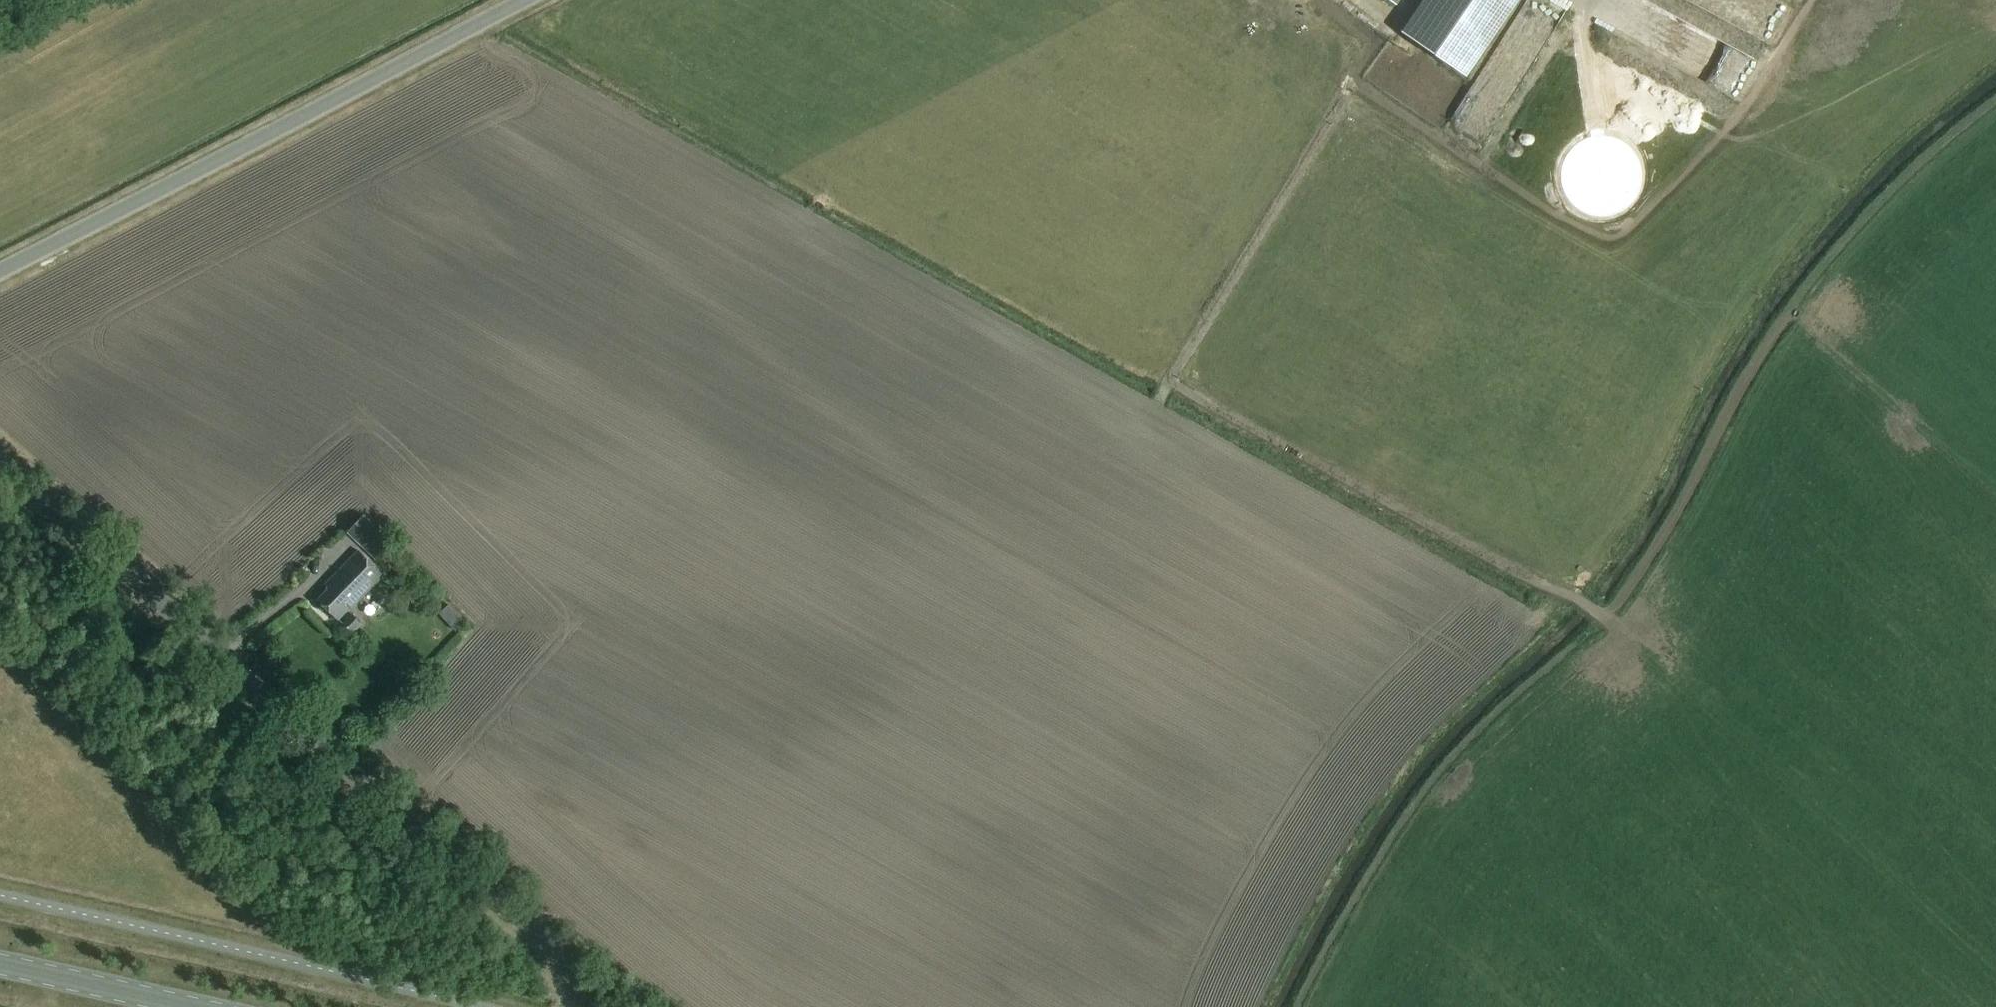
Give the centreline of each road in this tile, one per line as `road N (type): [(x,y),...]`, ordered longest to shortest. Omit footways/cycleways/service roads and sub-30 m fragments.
road 1 (unclassified): [(0,463),(502,896),(561,961),(570,1006)]
road 2 (unclassified): [(0,271),(524,0)]
road 3 (secondary): [(187,1006),(0,963)]

